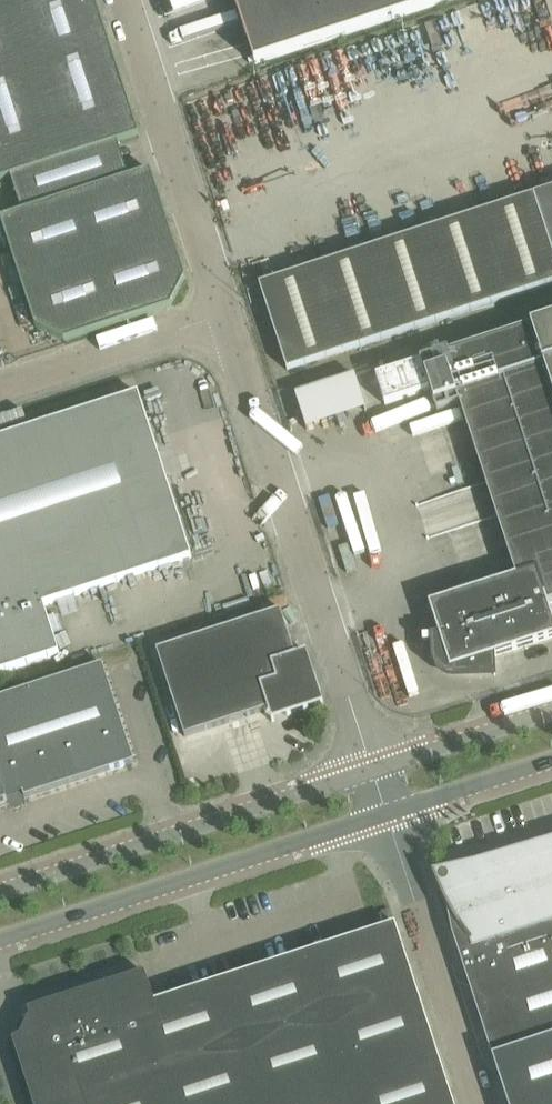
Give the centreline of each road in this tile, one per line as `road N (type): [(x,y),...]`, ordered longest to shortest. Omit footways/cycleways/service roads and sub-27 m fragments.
road 1 (unclassified): [(368,774),(224,316)]
road 2 (unclassified): [(0,939),(382,817)]
road 3 (unclassified): [(368,774),(0,895)]
road 4 (unclassified): [(224,316),(122,0)]
road 5 (unclassified): [(481,1103),(382,817)]
road 6 (unclassified): [(0,389),(224,316)]
road 7 (unclassified): [(551,714),(368,774)]
road 8 (unclassified): [(382,817),(551,760)]

